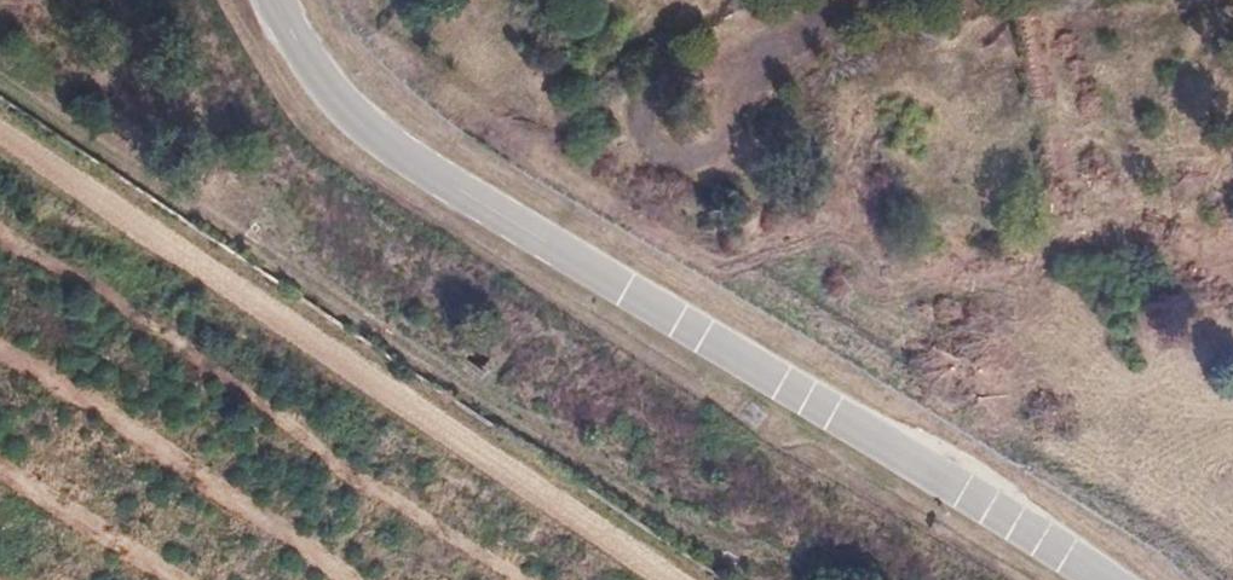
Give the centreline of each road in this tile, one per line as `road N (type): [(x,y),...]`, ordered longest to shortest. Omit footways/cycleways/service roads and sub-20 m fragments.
road 1 (residential): [(724,73),(882,0)]

